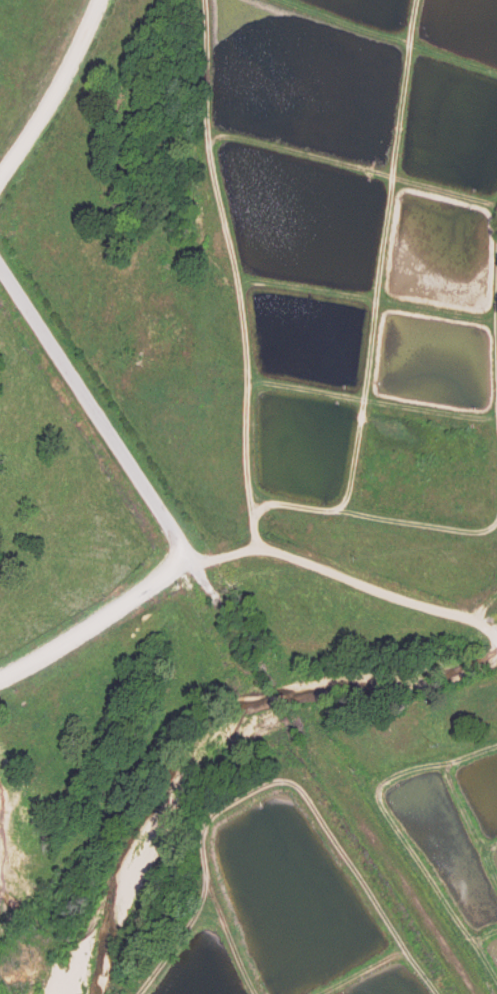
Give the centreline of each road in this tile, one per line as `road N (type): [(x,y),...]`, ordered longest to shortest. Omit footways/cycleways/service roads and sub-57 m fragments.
road 1 (residential): [(180,560),(262,551),(319,567),(476,627),(496,653)]
road 2 (residential): [(180,560),(0,278)]
road 3 (residential): [(0,679),(180,560)]
road 4 (residential): [(0,178),(96,0)]

